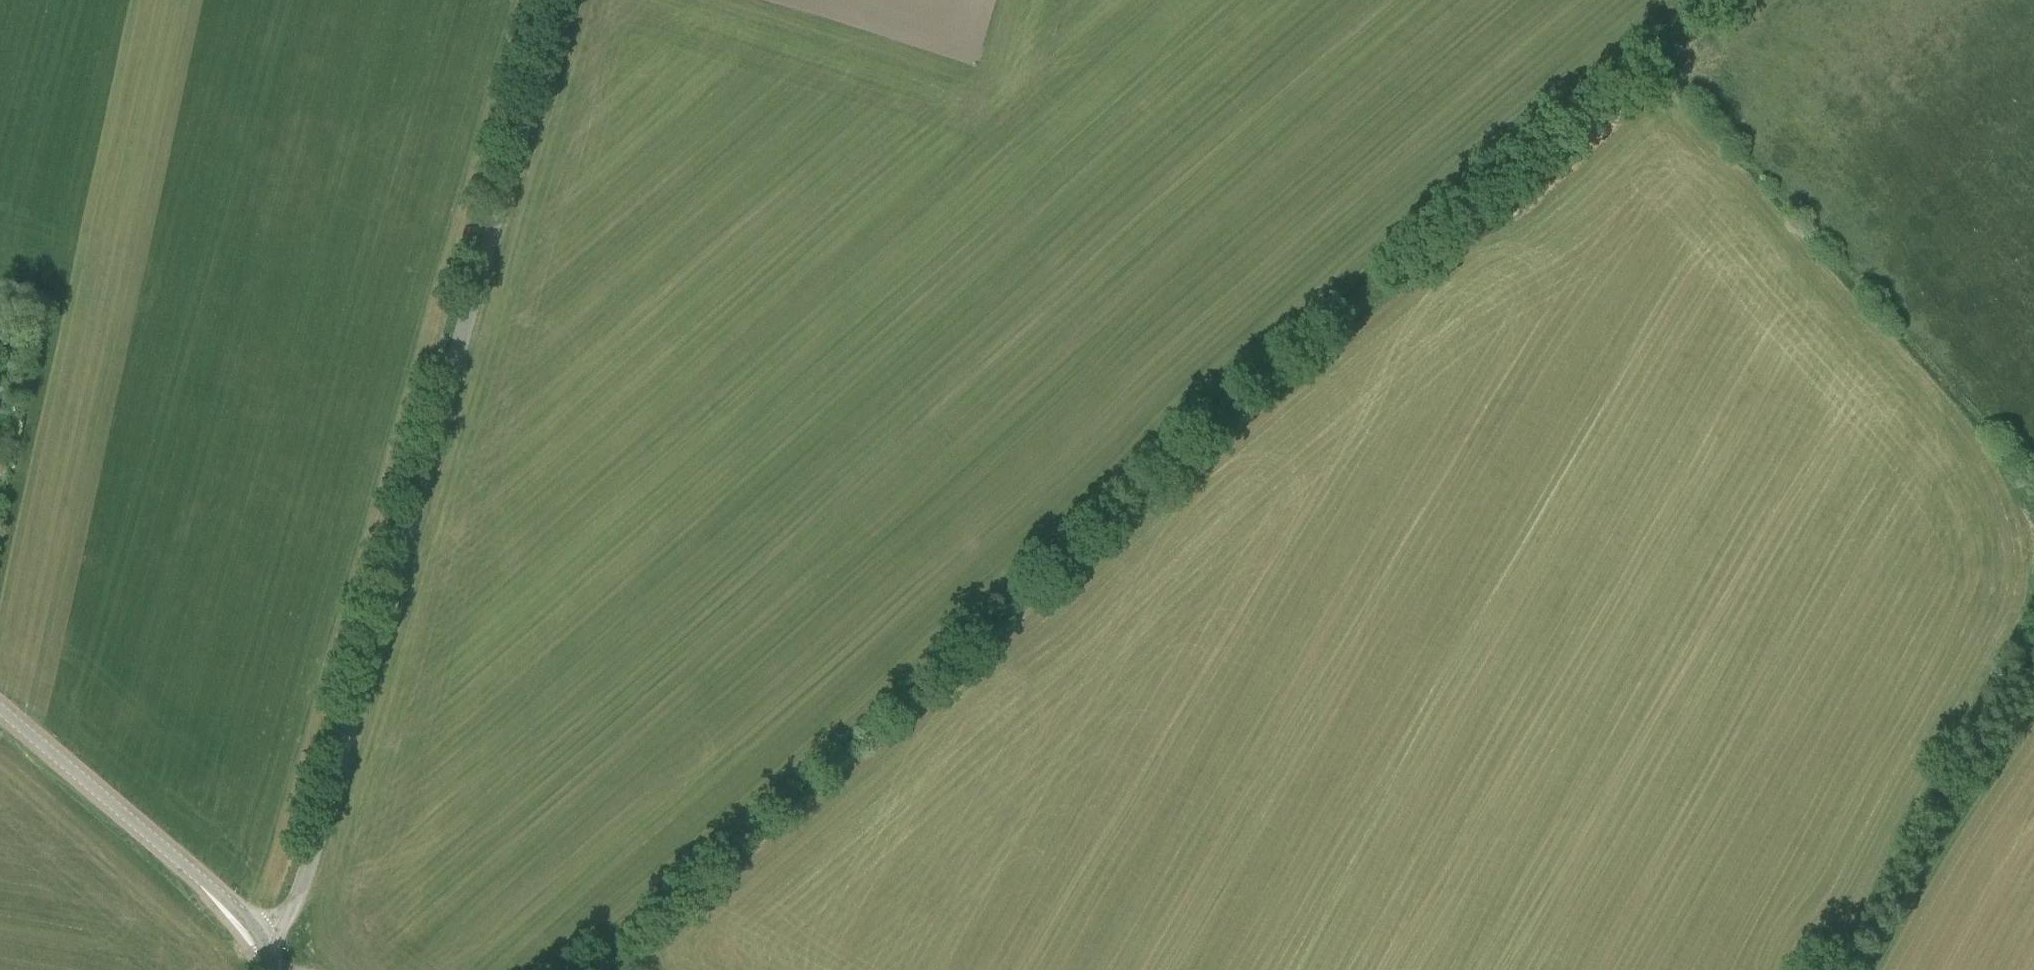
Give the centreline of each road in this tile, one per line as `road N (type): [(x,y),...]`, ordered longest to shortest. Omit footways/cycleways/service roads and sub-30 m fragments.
road 1 (unclassified): [(266,947),(294,904),(557,0)]
road 2 (tertiary): [(266,947),(248,917),(0,710)]

